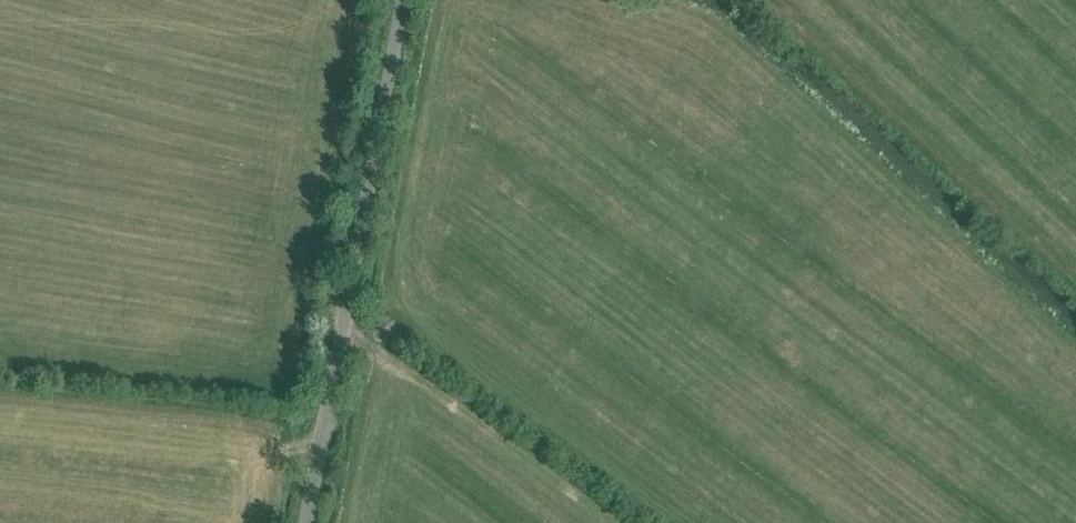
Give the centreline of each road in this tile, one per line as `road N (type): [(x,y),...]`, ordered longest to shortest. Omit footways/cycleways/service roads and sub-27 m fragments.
road 1 (unclassified): [(306,522),(403,0)]

